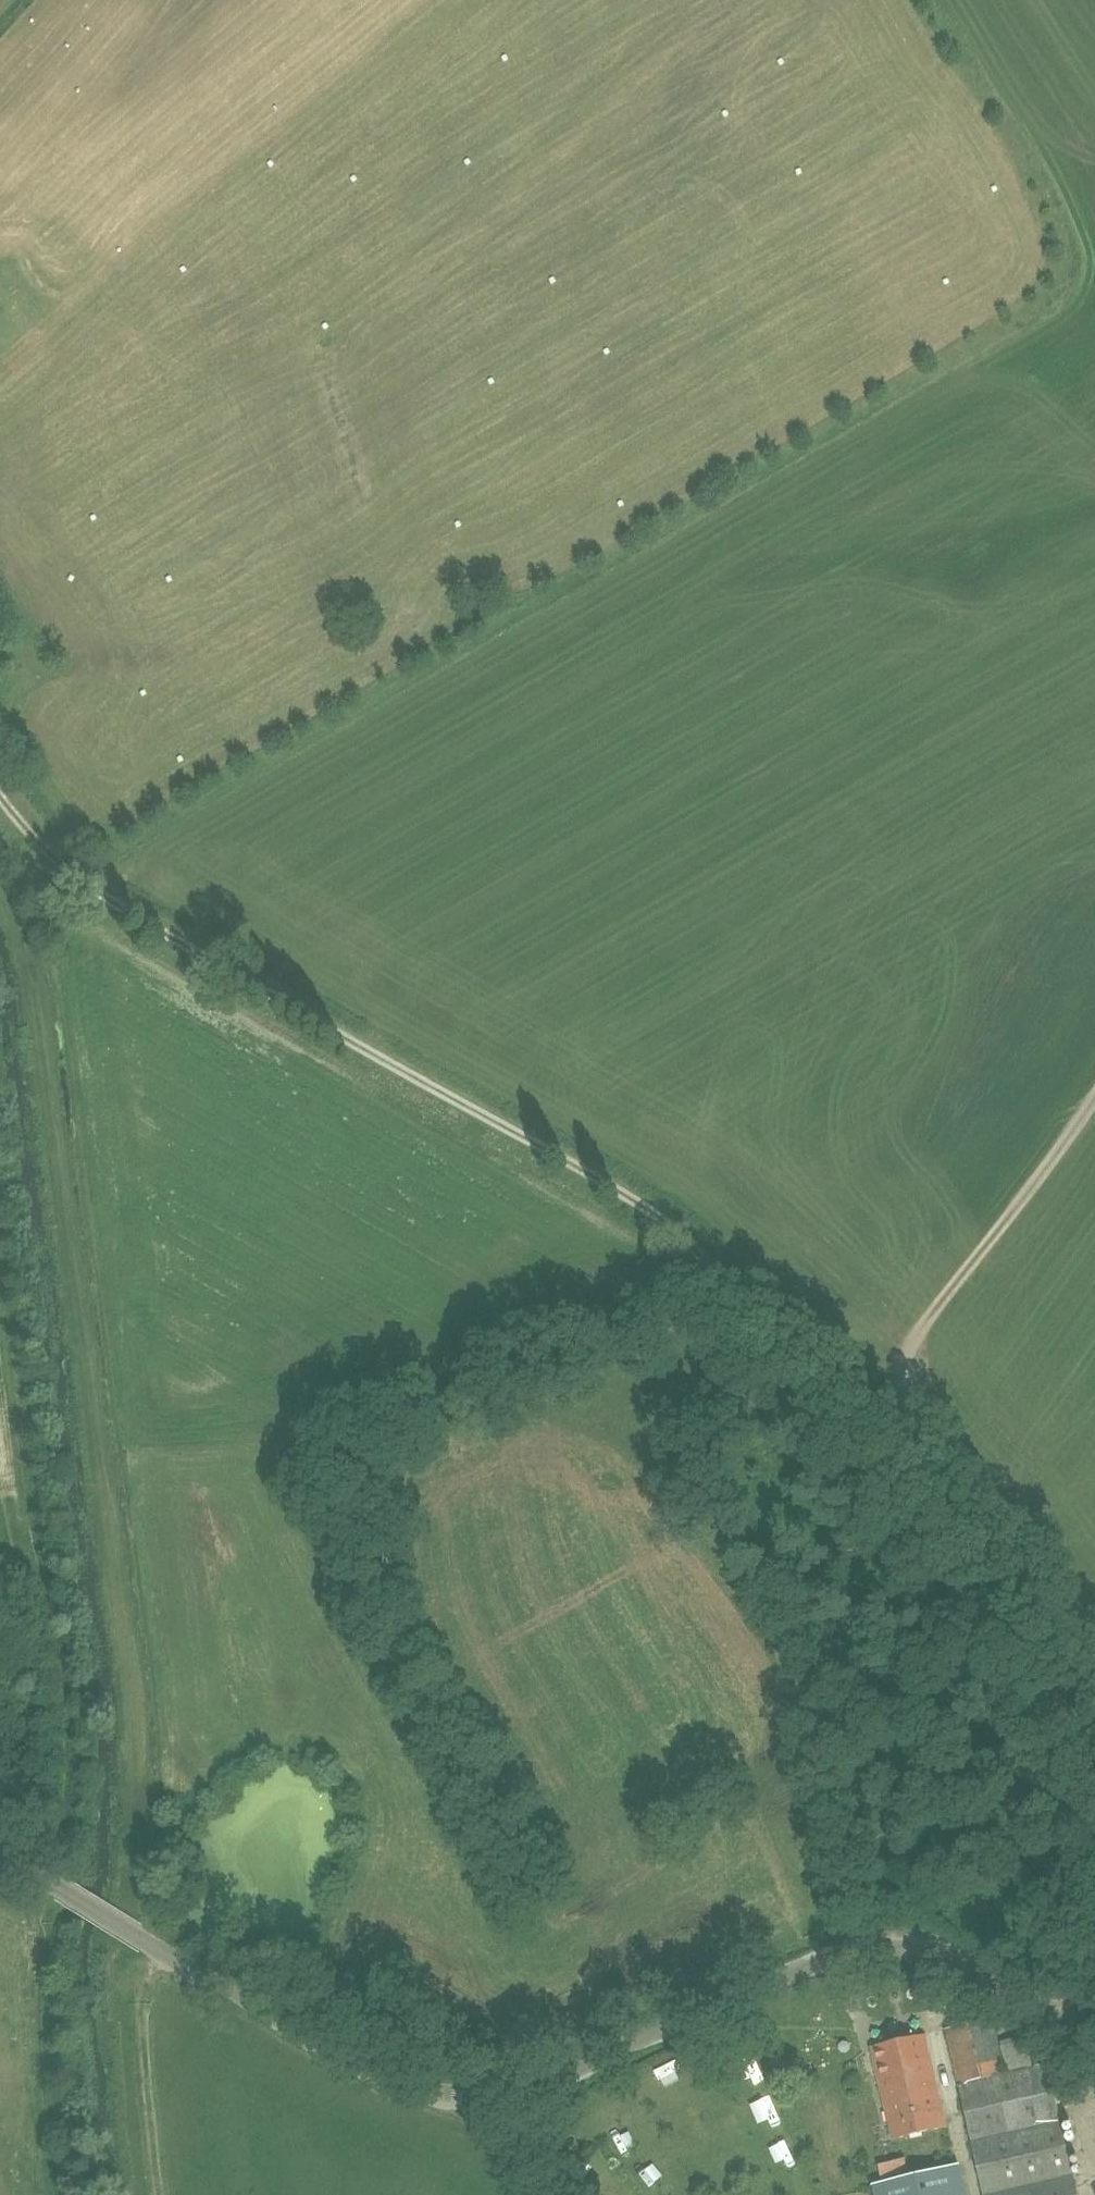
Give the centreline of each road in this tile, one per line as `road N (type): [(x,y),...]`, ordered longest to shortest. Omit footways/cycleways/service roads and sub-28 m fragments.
road 1 (tertiary): [(1094,2047),(981,1971),(885,1948),(836,1956),(727,1999),(544,2085),(478,2099),(433,2092),(371,2070),(0,1852)]
road 2 (track): [(1094,1098),(921,1331),(912,1402)]
road 3 (track): [(1094,1648),(1015,1520),(912,1402)]
road 4 (track): [(151,1945),(140,2008),(158,2194)]

